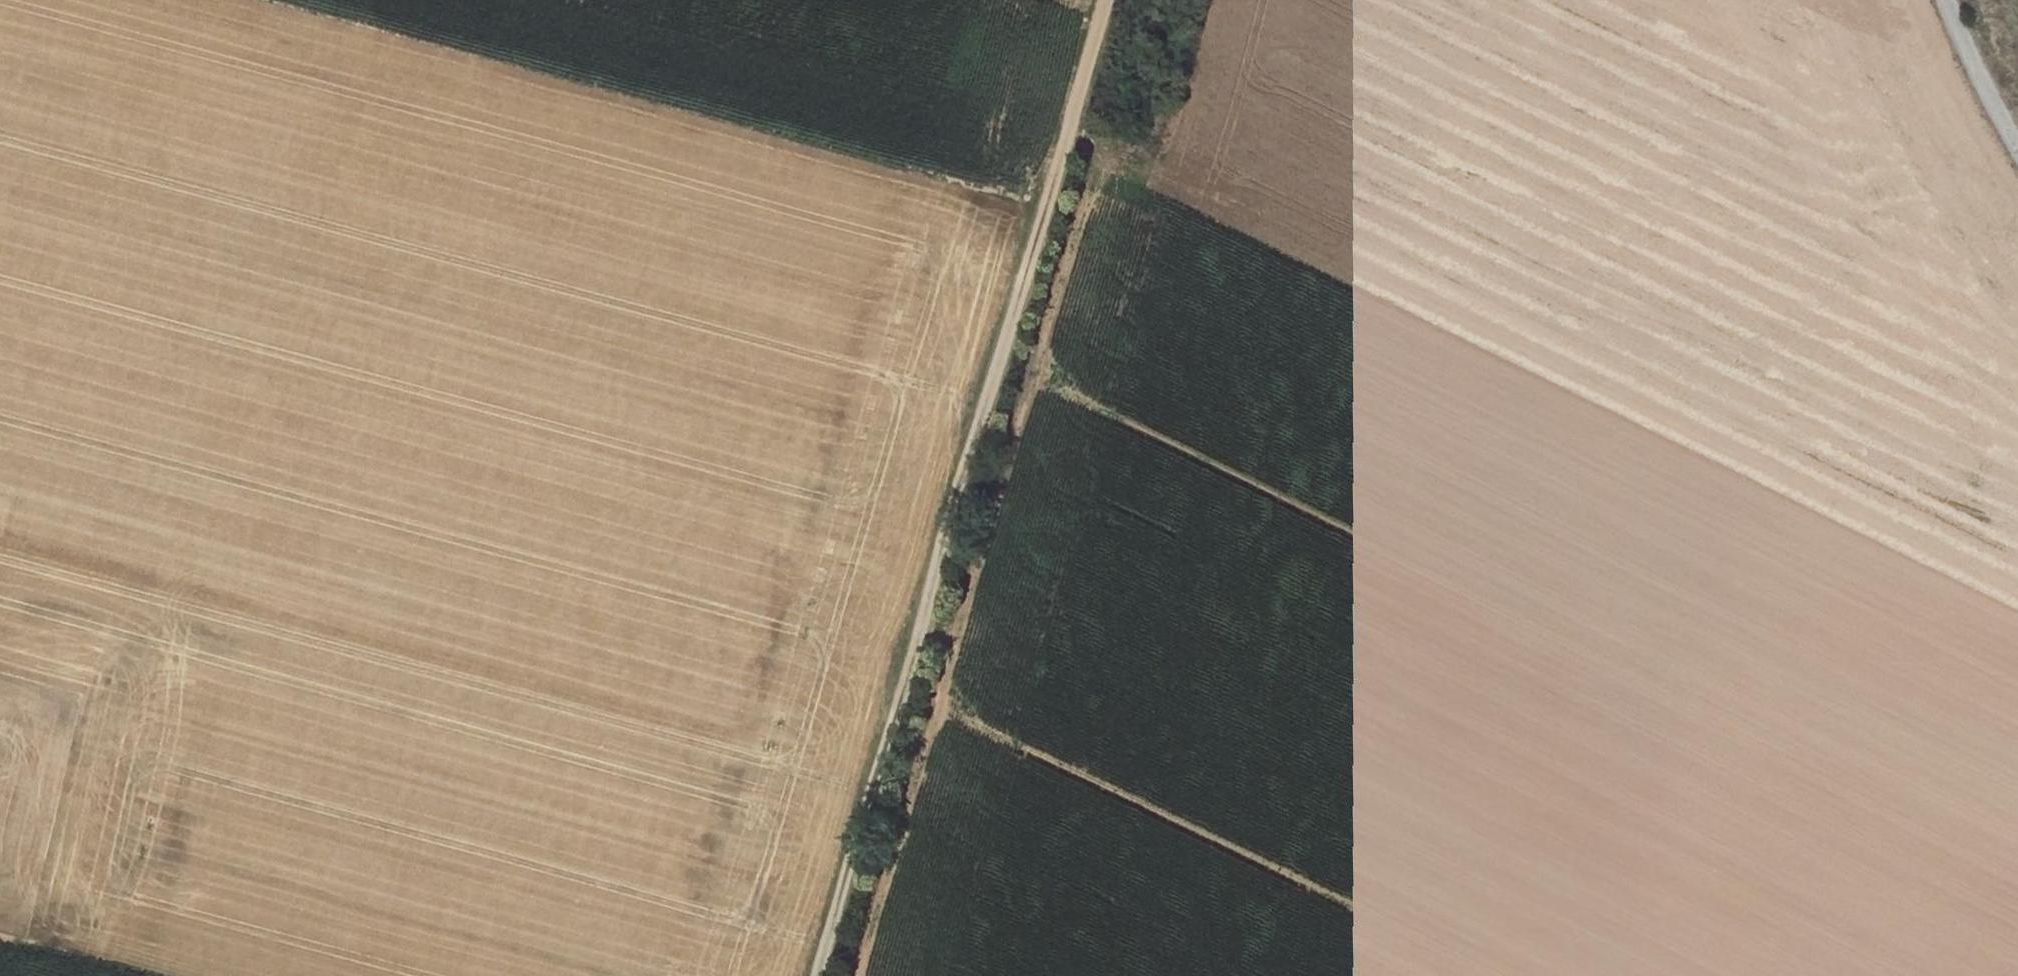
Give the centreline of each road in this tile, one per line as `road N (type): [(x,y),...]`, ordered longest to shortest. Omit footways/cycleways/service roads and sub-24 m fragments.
road 1 (track): [(1111,0),(823,975)]
road 2 (track): [(2017,145),(1944,0)]

